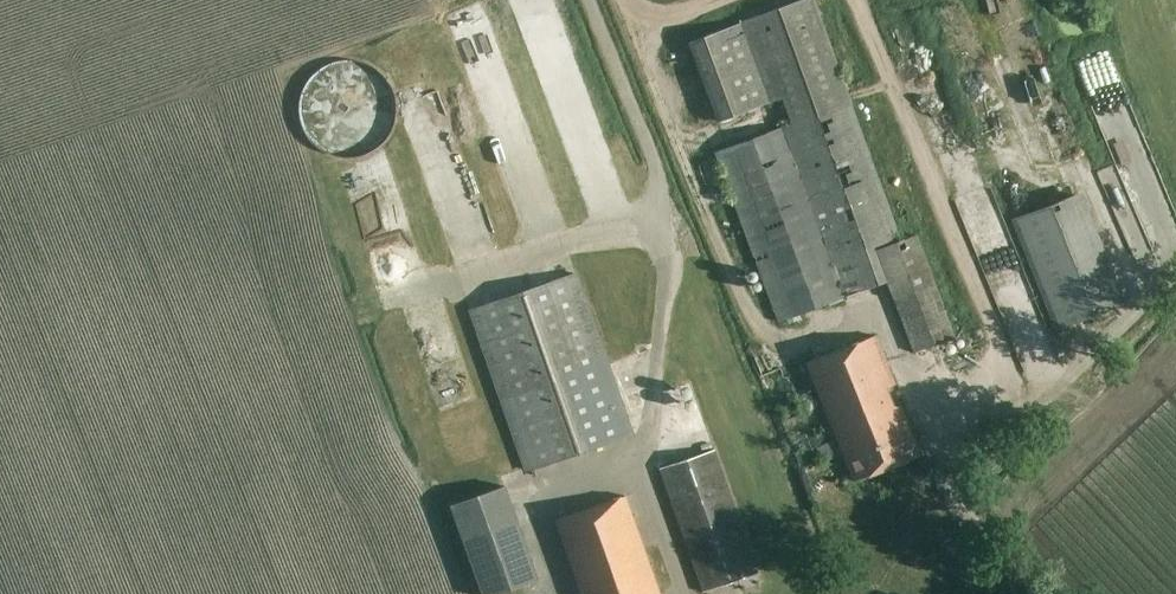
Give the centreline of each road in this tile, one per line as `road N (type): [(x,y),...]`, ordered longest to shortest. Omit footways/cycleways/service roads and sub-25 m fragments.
road 1 (track): [(954,480),(1175,269)]

